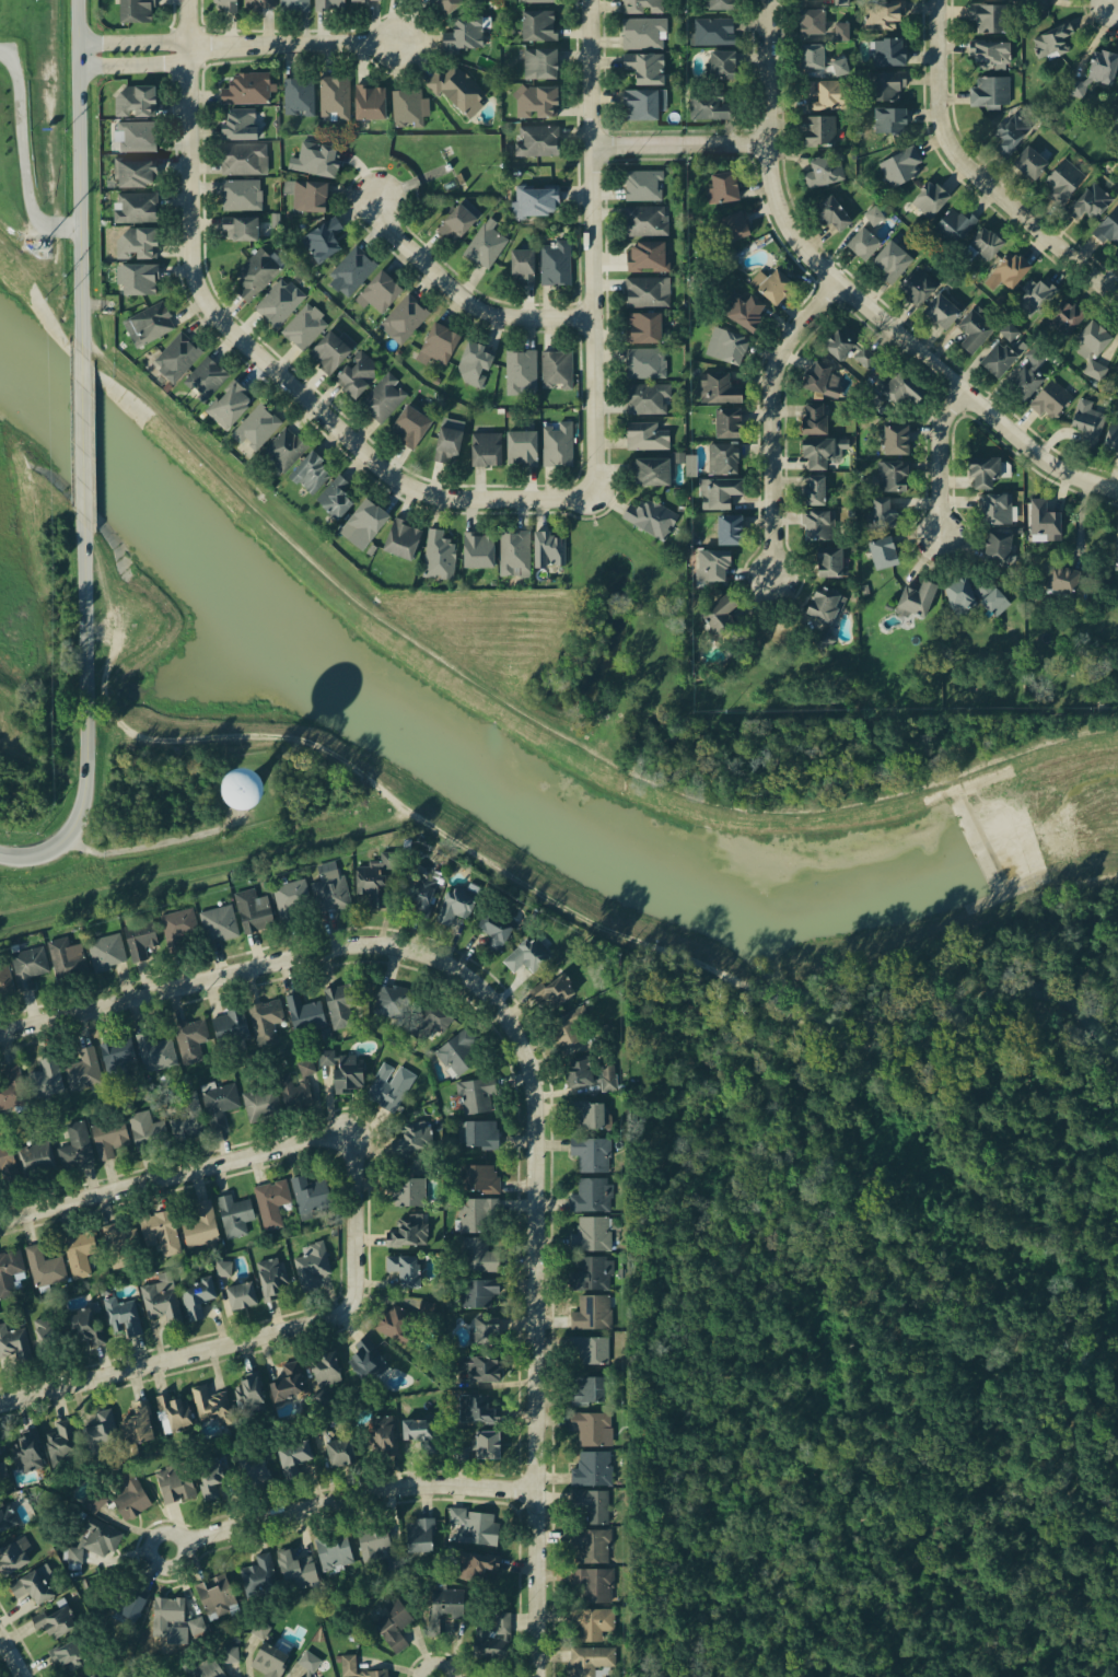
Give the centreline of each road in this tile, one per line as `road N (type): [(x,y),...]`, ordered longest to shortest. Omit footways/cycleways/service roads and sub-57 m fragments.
road 1 (residential): [(603,496),(457,499),(417,487),(219,312),(198,264),(193,0)]
road 2 (residential): [(546,1676),(537,1103),(515,1028),(471,980)]
road 3 (track): [(89,675),(118,724),(143,737),(291,737),(315,748),(603,931),(673,958)]
road 4 (residential): [(1117,488),(1032,445),(802,238),(775,161),(770,0)]
road 5 (residential): [(599,0),(603,496)]
road 6 (residential): [(0,1034),(338,951),(409,952),(471,980)]
road 7 (residential): [(0,1404),(340,1315),(359,1294),(361,1220)]
road 8 (residential): [(361,1220),(353,1151),(328,1138),(0,1220)]
road 9 (track): [(407,806),(366,828),(102,881),(0,910)]
road 10 (tertiary): [(0,855),(24,859),(57,848),(84,804),(88,516)]
road 11 (residential): [(545,1489),(393,1487),(186,1541)]
road 12 (tertiary): [(85,356),(86,50),(79,0)]
road 13 (residential): [(857,293),(841,283),(781,364),(775,580)]
road 14 (residential): [(944,78),(952,133),(967,159),(1117,292)]
road 15 (residential): [(603,319),(510,316),(485,307),(377,207)]
road 16 (residential): [(194,47),(399,46)]
road 17 (residential): [(775,140),(622,143),(601,136)]
road 18 (residential): [(967,387),(944,433),(944,544)]
road 19 (tertiary): [(88,516),(85,356)]
road 20 (track): [(84,853),(124,853),(235,825)]

